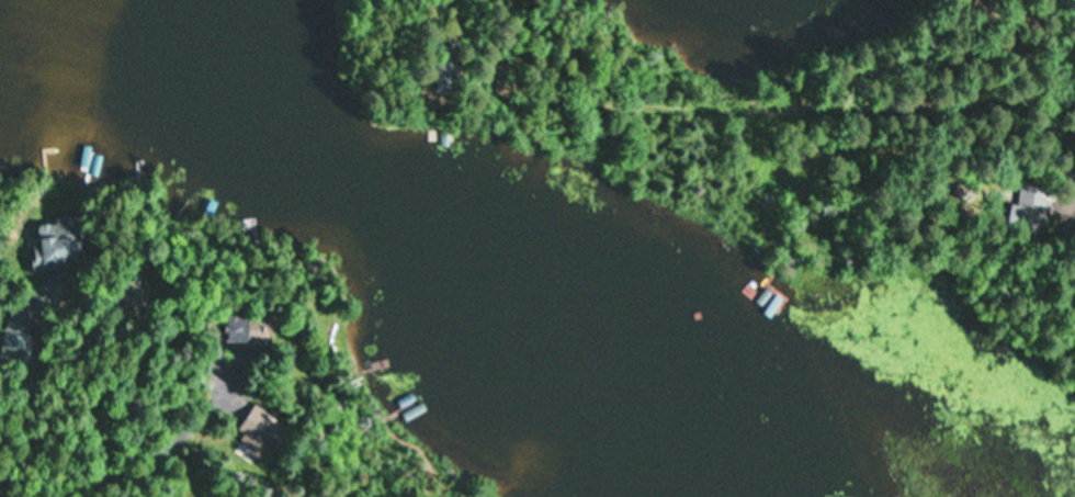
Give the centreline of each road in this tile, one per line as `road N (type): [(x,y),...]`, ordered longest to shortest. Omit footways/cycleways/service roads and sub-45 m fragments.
road 1 (residential): [(709,131),(924,94),(1074,114)]

